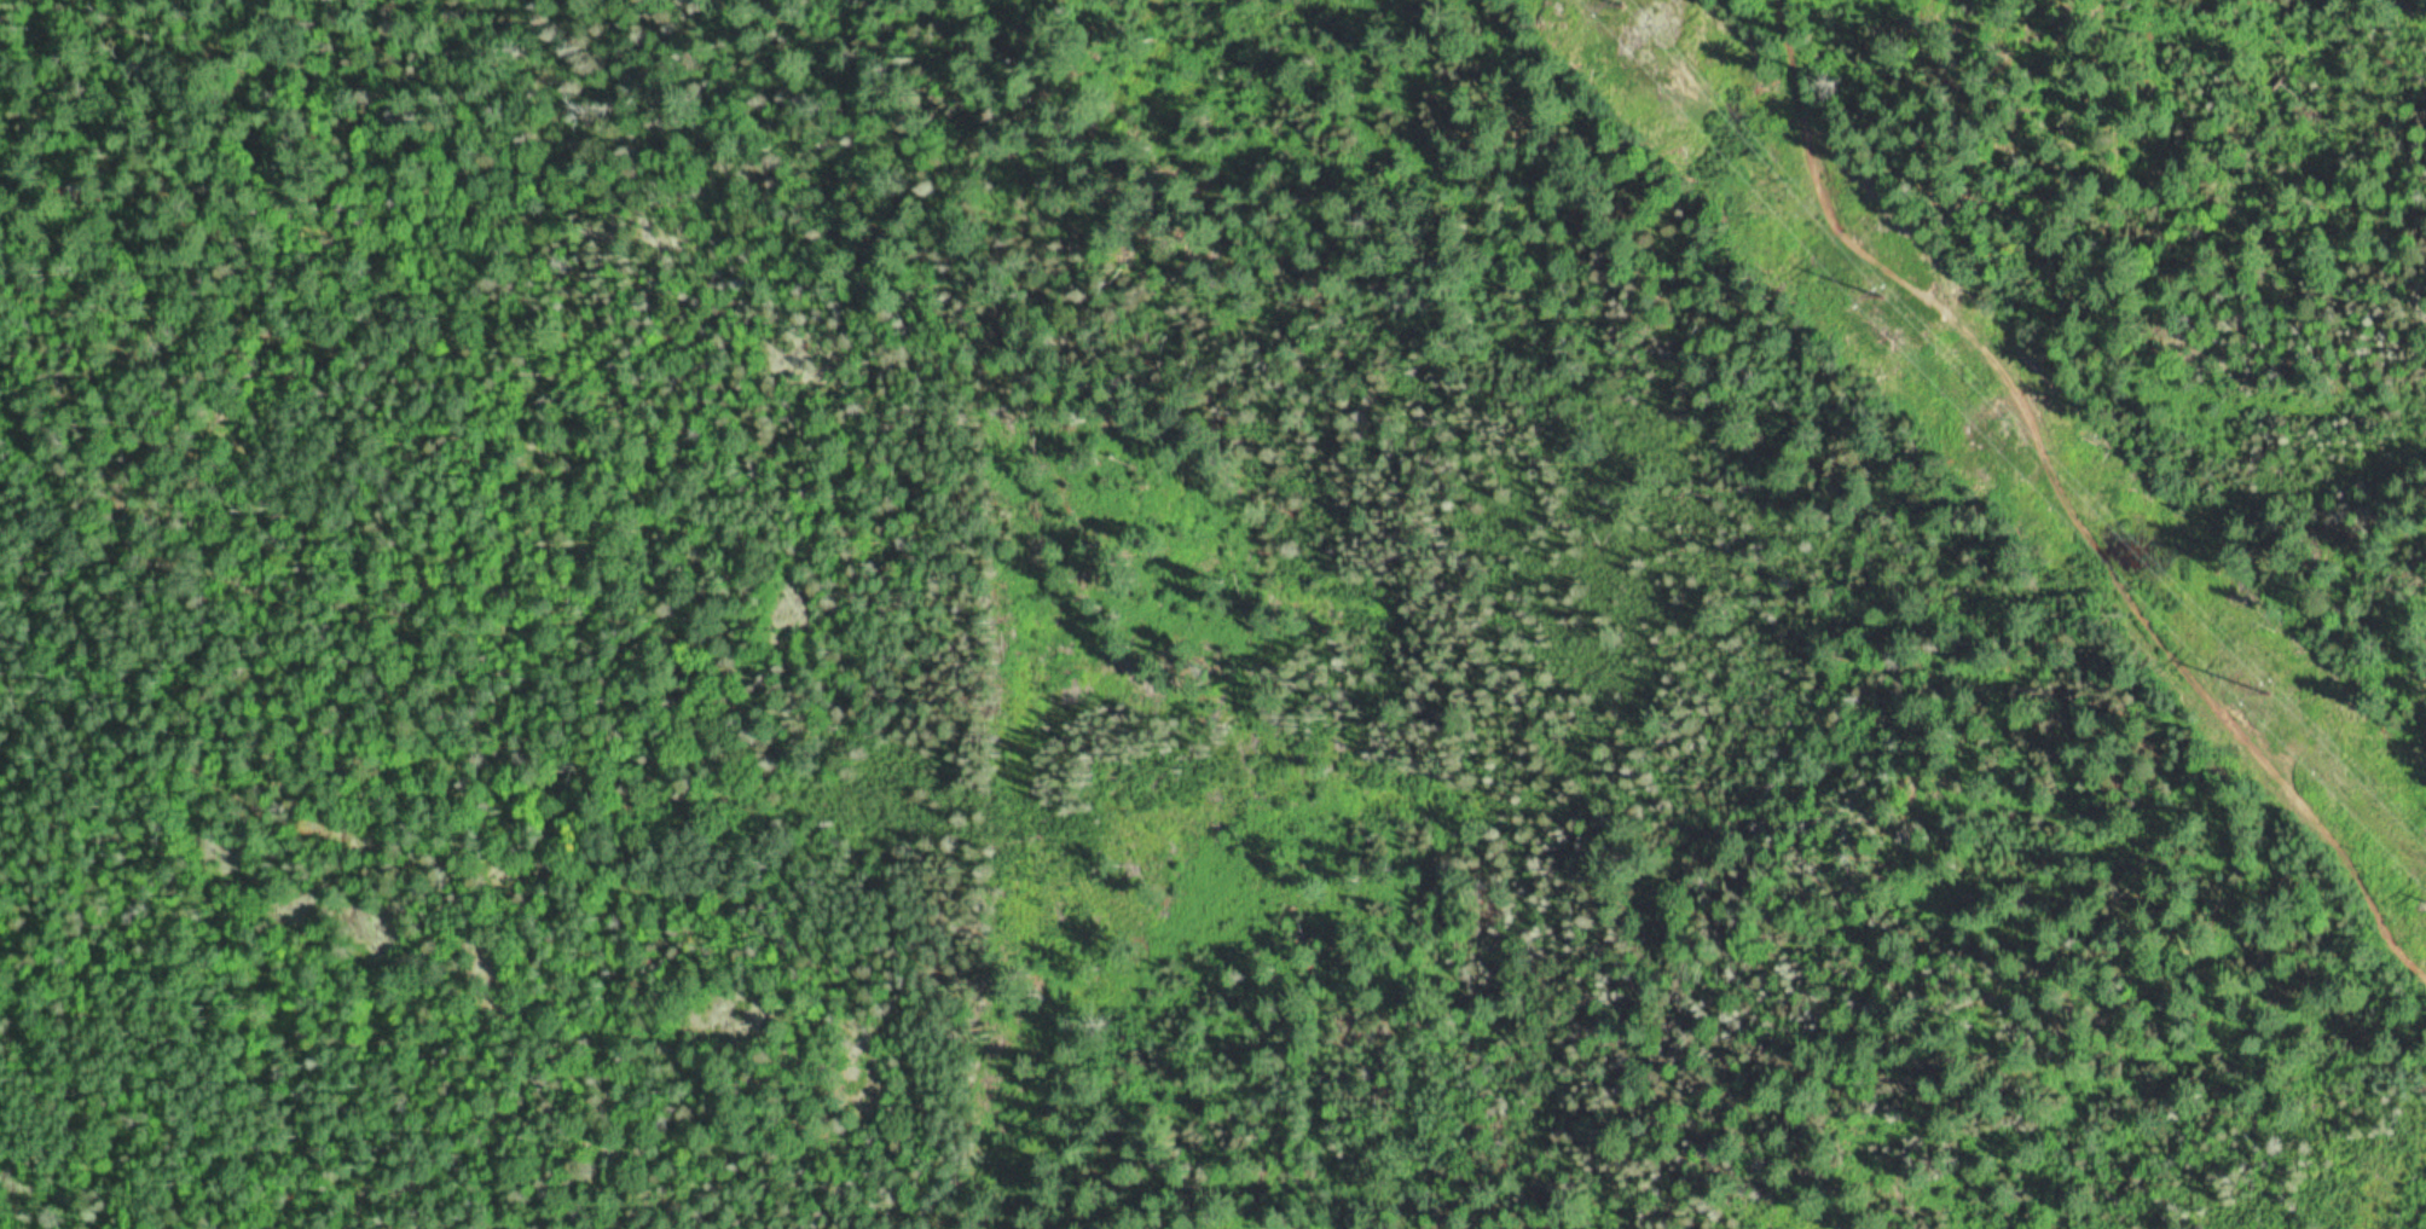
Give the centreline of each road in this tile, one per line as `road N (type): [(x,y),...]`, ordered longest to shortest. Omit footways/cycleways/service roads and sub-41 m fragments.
road 1 (track): [(2425,784),(1683,0)]

